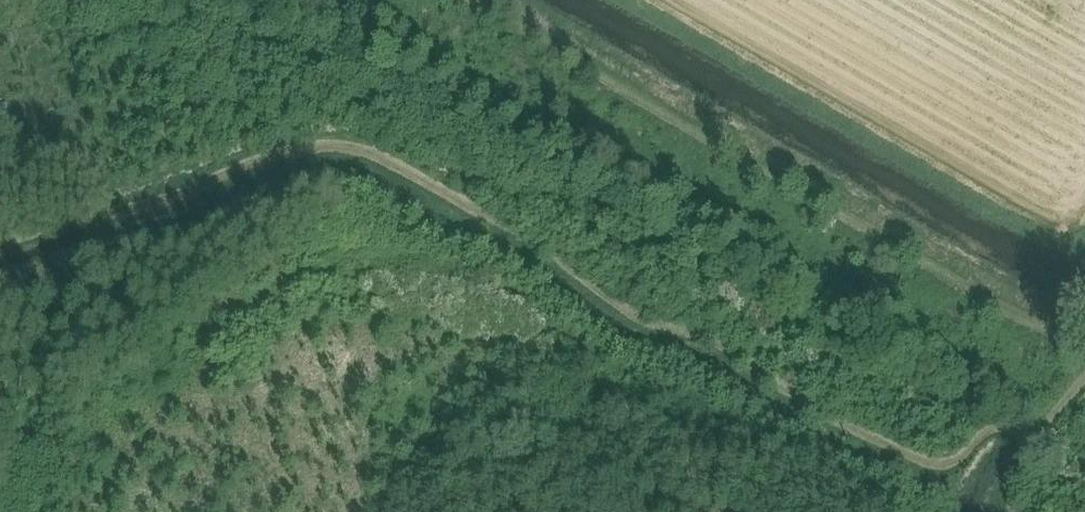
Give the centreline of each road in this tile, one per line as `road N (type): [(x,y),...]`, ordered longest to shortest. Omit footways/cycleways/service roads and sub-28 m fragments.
road 1 (track): [(0,240),(175,199),(291,148),(350,145),(527,233),(624,297),(718,340),(793,392),(922,459),(950,462),(991,426),(1036,442)]
road 2 (track): [(1084,350),(474,0)]
road 3 (track): [(1010,511),(1008,490),(1084,377)]

